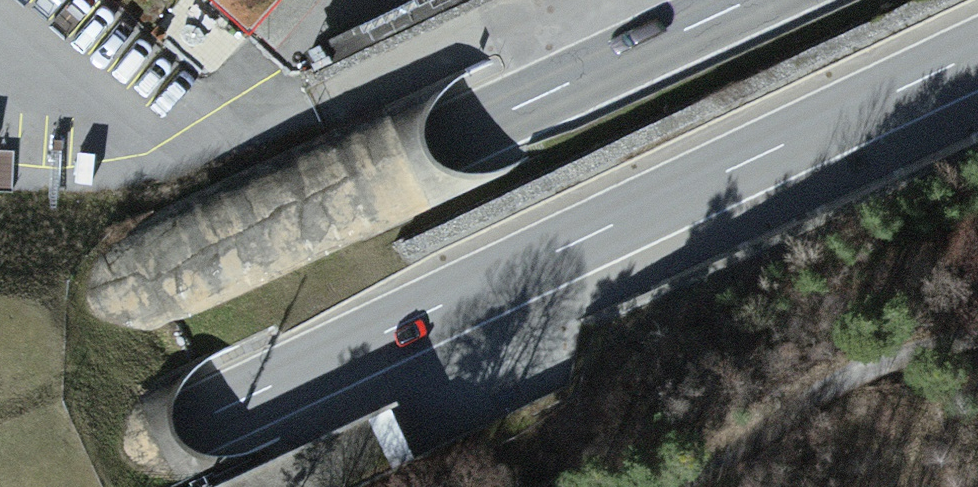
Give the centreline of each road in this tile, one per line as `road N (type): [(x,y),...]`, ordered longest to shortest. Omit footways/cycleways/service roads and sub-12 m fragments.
road 1 (motorway): [(47,486),(977,53)]
road 2 (motorway): [(749,0),(0,335)]
road 3 (track): [(637,486),(815,380),(977,344)]

